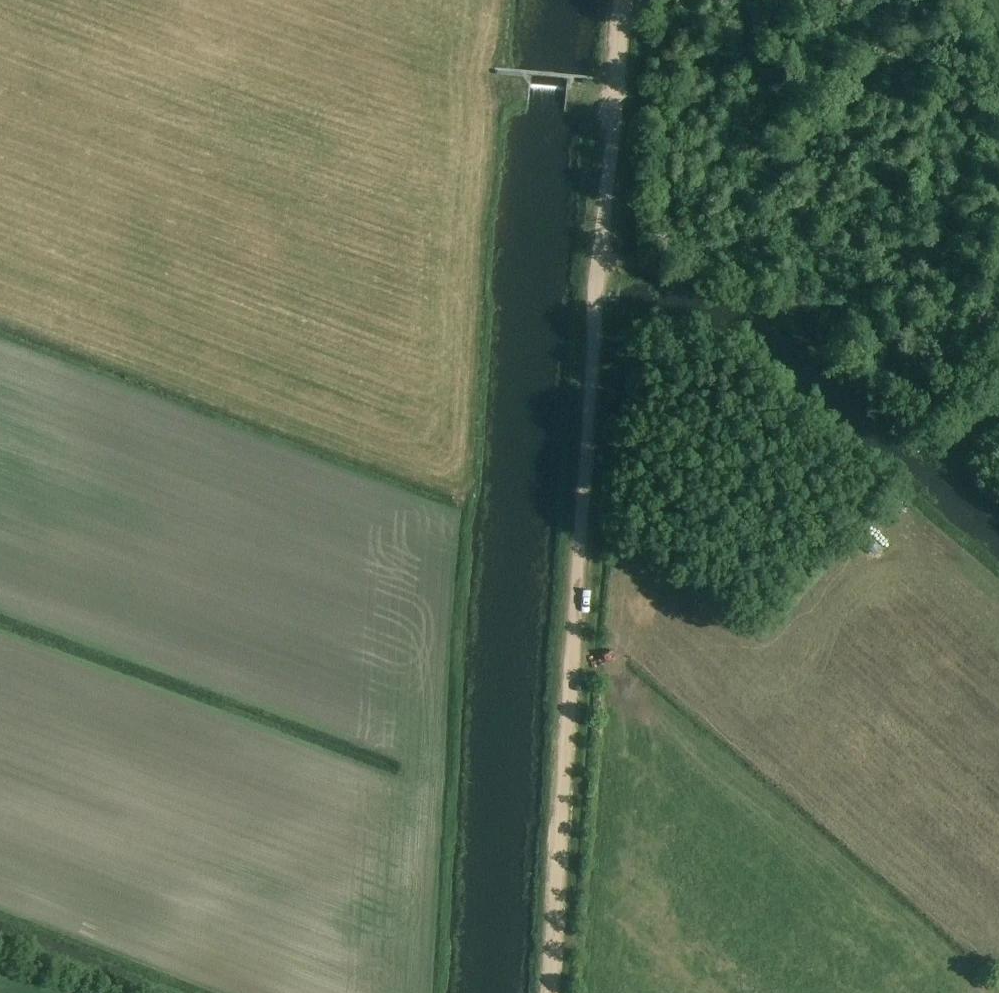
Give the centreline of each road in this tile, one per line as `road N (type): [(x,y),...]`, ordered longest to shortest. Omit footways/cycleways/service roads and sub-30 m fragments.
road 1 (track): [(550,992),(623,0)]

